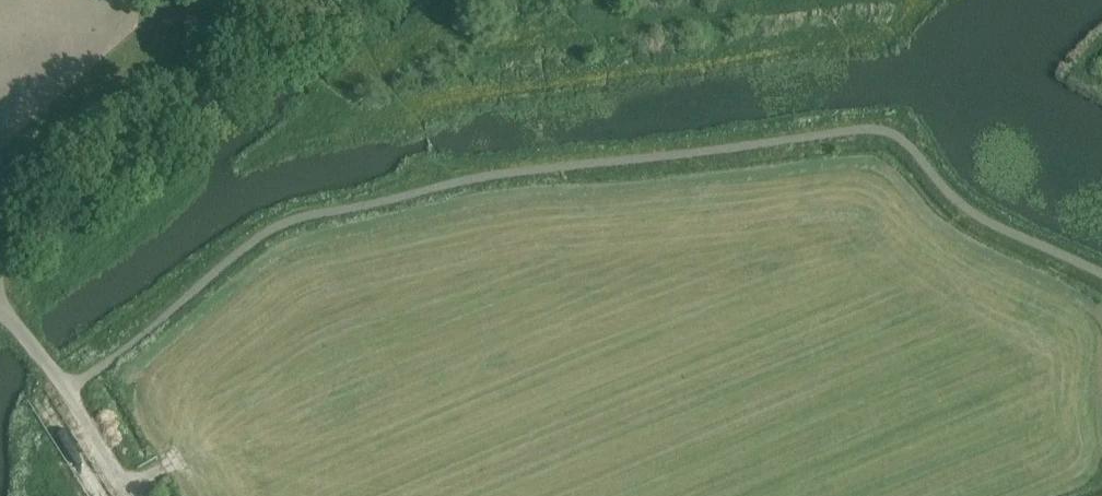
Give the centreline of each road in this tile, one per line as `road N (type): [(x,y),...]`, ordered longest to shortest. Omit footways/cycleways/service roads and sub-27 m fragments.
road 1 (tertiary): [(0,266),(65,206),(193,119),(326,0)]

